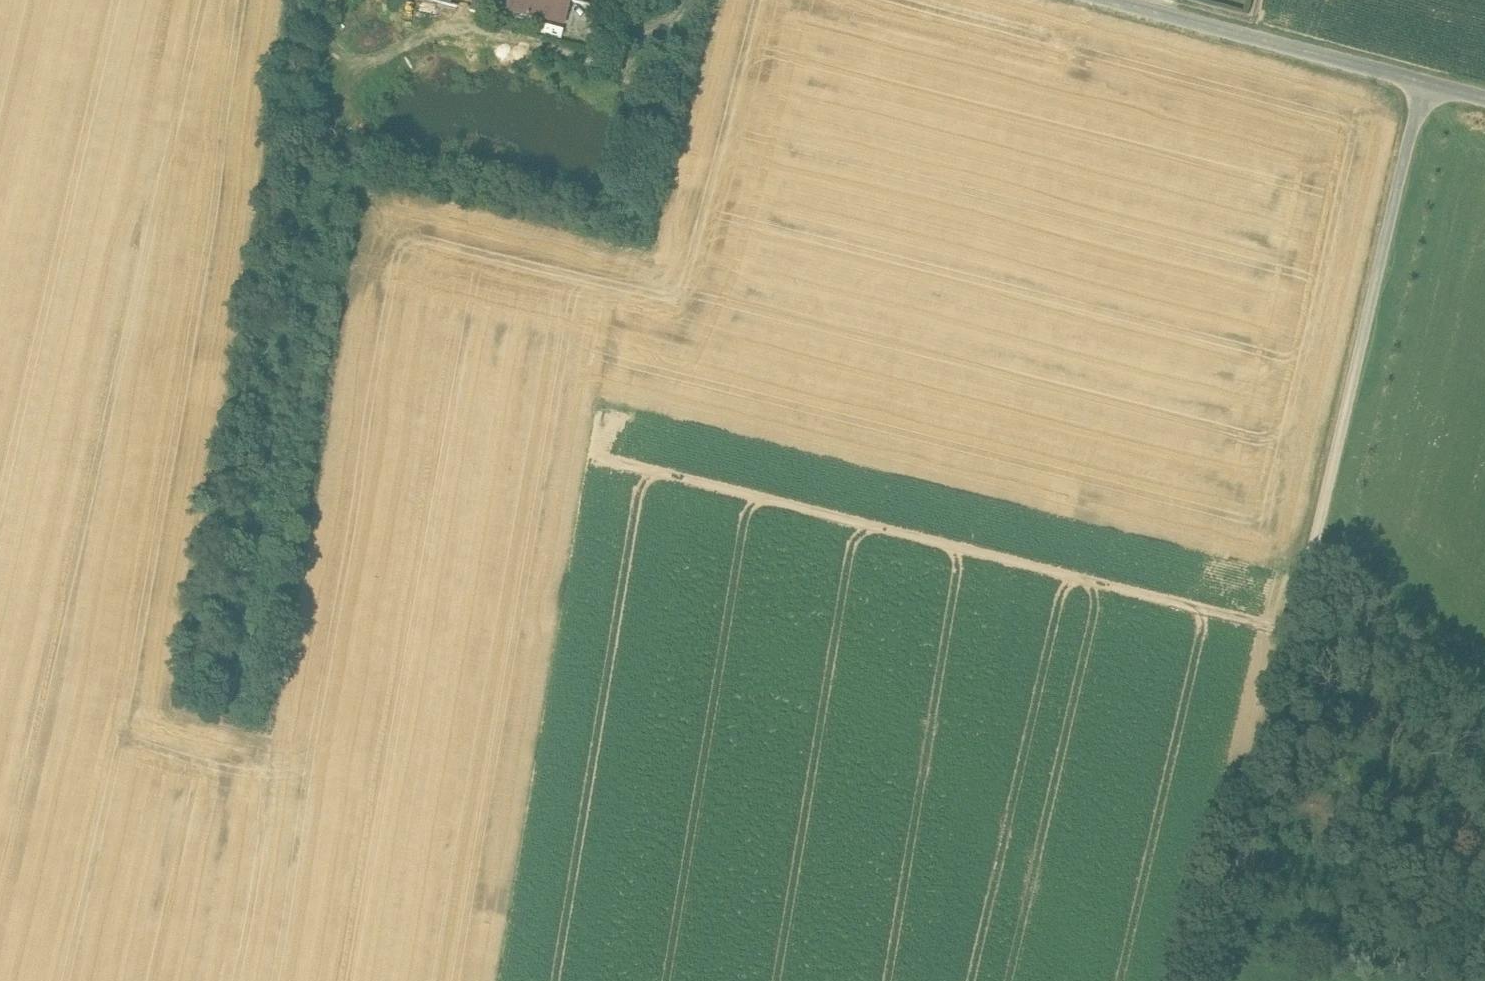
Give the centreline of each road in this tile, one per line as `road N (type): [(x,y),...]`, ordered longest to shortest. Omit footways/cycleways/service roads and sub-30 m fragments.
road 1 (unclassified): [(1424,83),(1320,526)]
road 2 (unclassified): [(1424,83),(1112,0)]

